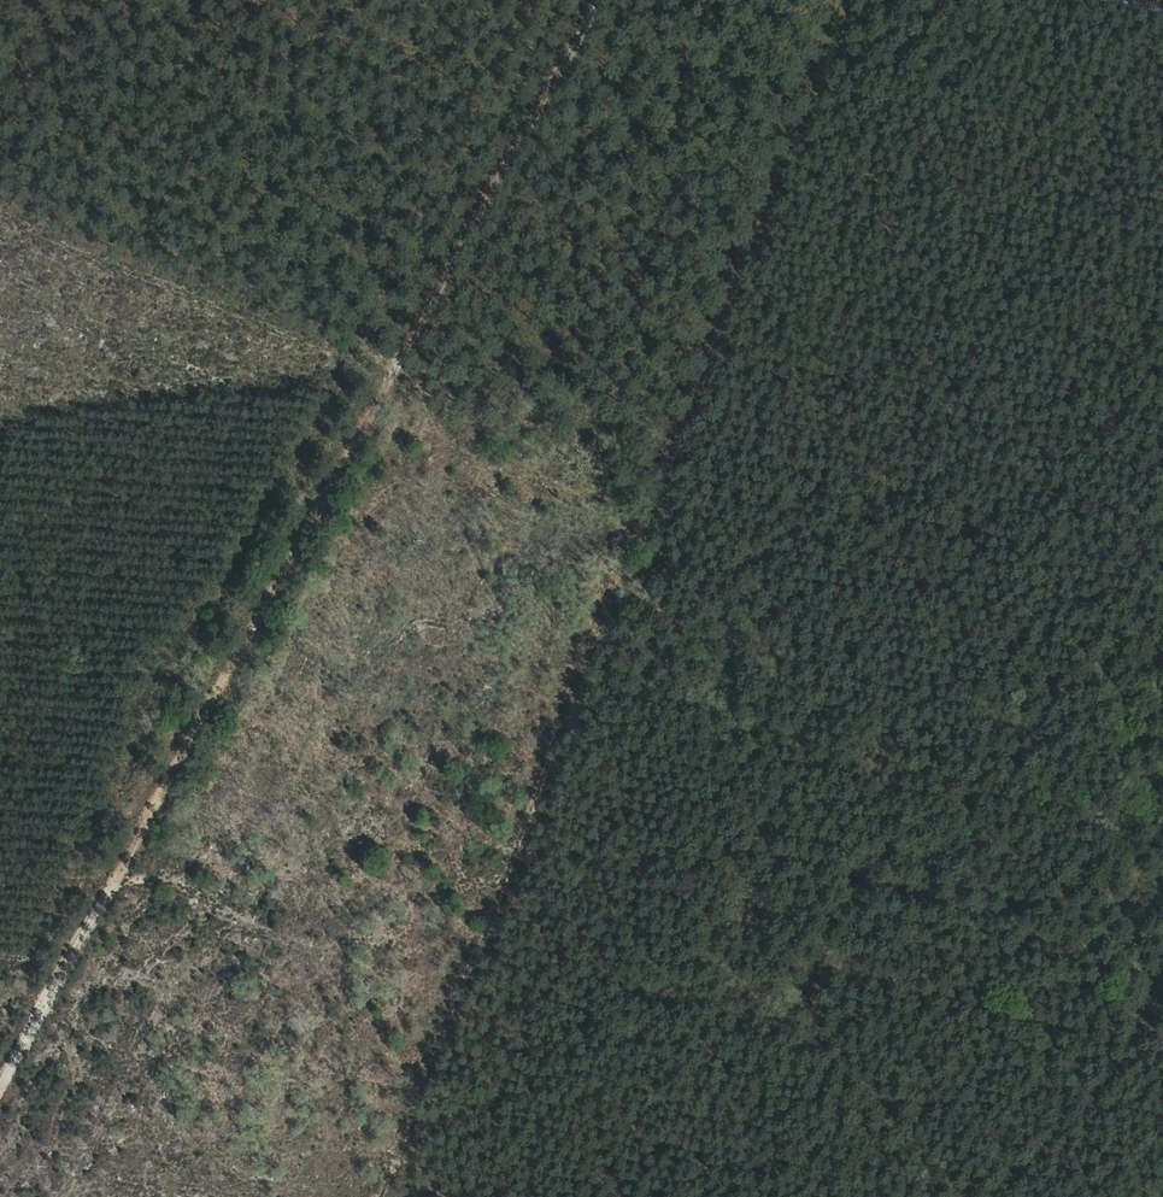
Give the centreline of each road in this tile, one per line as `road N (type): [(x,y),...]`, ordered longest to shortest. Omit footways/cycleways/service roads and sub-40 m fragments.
road 1 (track): [(598,0),(0,1093)]

